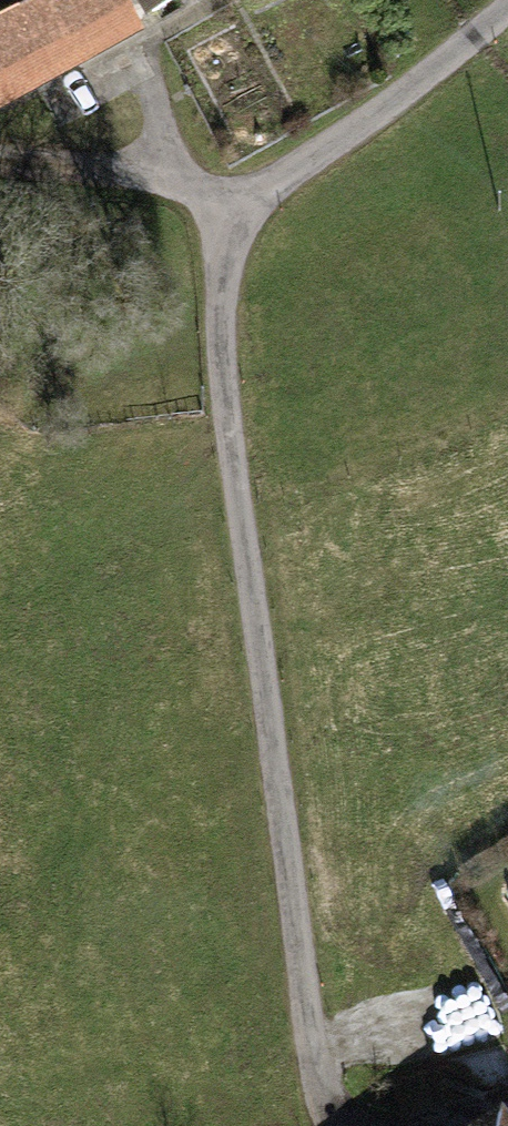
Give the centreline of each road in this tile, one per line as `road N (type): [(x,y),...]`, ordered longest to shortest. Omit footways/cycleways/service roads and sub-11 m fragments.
road 1 (unclassified): [(345,1125),(310,1056),(220,300),(232,209),(507,7)]
road 2 (track): [(0,156),(163,181),(232,209)]
road 3 (track): [(369,1125),(507,1112)]

